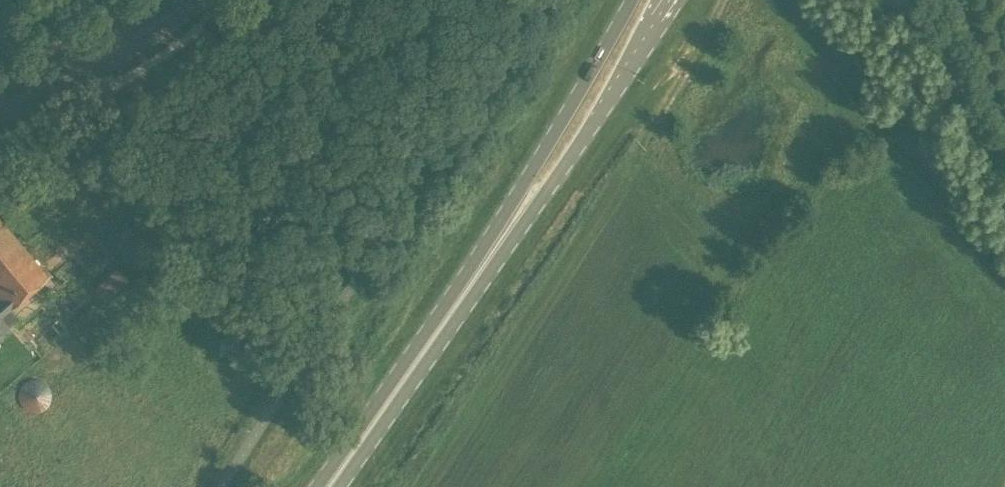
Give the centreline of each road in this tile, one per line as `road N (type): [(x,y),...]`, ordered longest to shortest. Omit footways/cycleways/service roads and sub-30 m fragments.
road 1 (primary): [(574,130),(327,486)]
road 2 (track): [(99,57),(323,330)]
road 3 (secondary): [(0,105),(60,81),(189,0)]
road 4 (primary): [(574,130),(669,0)]
road 5 (primary): [(633,0),(574,130)]

